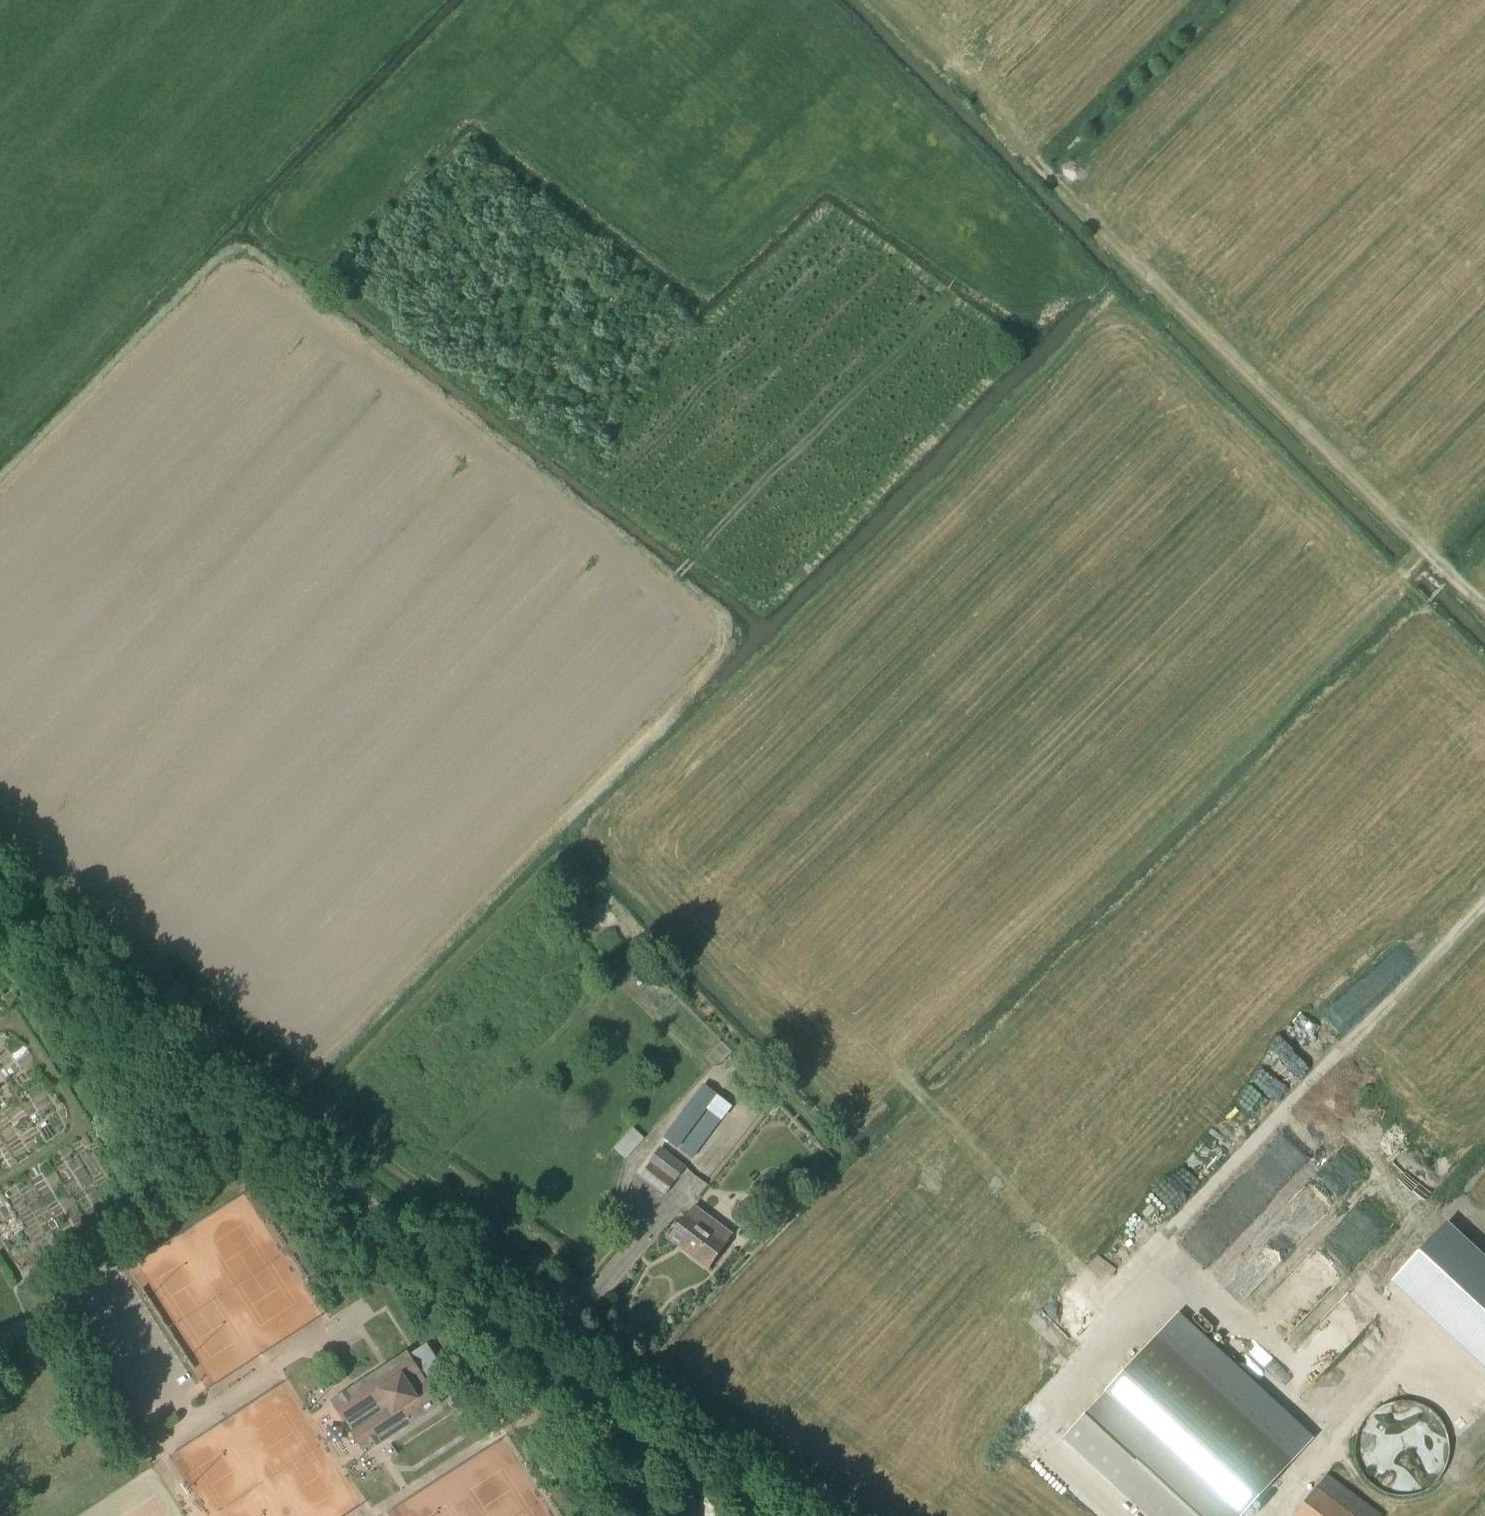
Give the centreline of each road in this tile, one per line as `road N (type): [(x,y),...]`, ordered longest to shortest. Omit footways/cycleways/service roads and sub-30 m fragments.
road 1 (track): [(279,1138),(0,935)]

